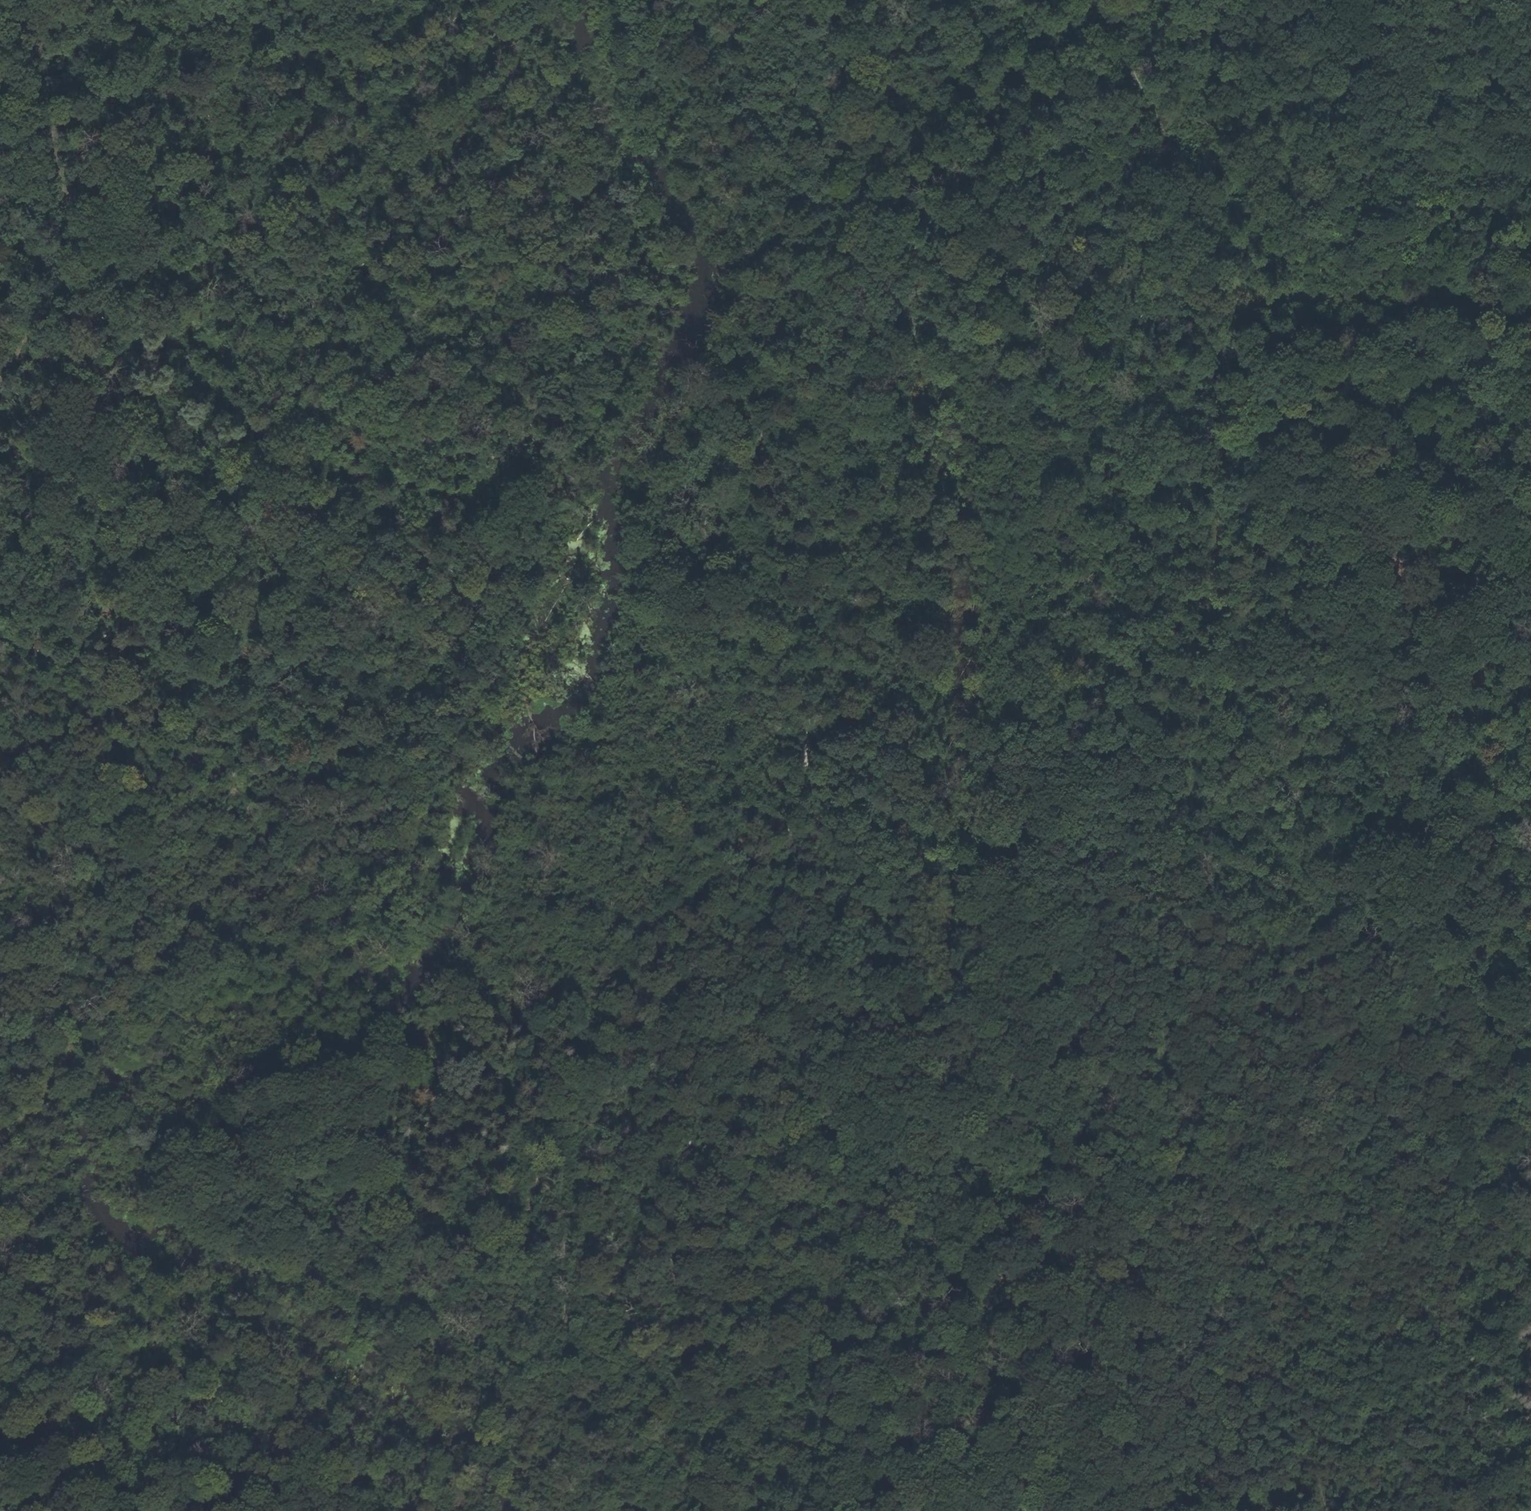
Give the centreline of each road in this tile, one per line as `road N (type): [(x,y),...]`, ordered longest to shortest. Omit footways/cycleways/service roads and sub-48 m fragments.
road 1 (track): [(712,0),(772,269),(780,398),(754,456),(797,631),(806,755),(779,917),(683,1168),(679,1368),(713,1510)]
road 2 (track): [(1118,1510),(1241,305),(1234,267),(1094,0)]
road 3 (track): [(0,386),(64,274),(70,243),(54,120),(24,0)]

